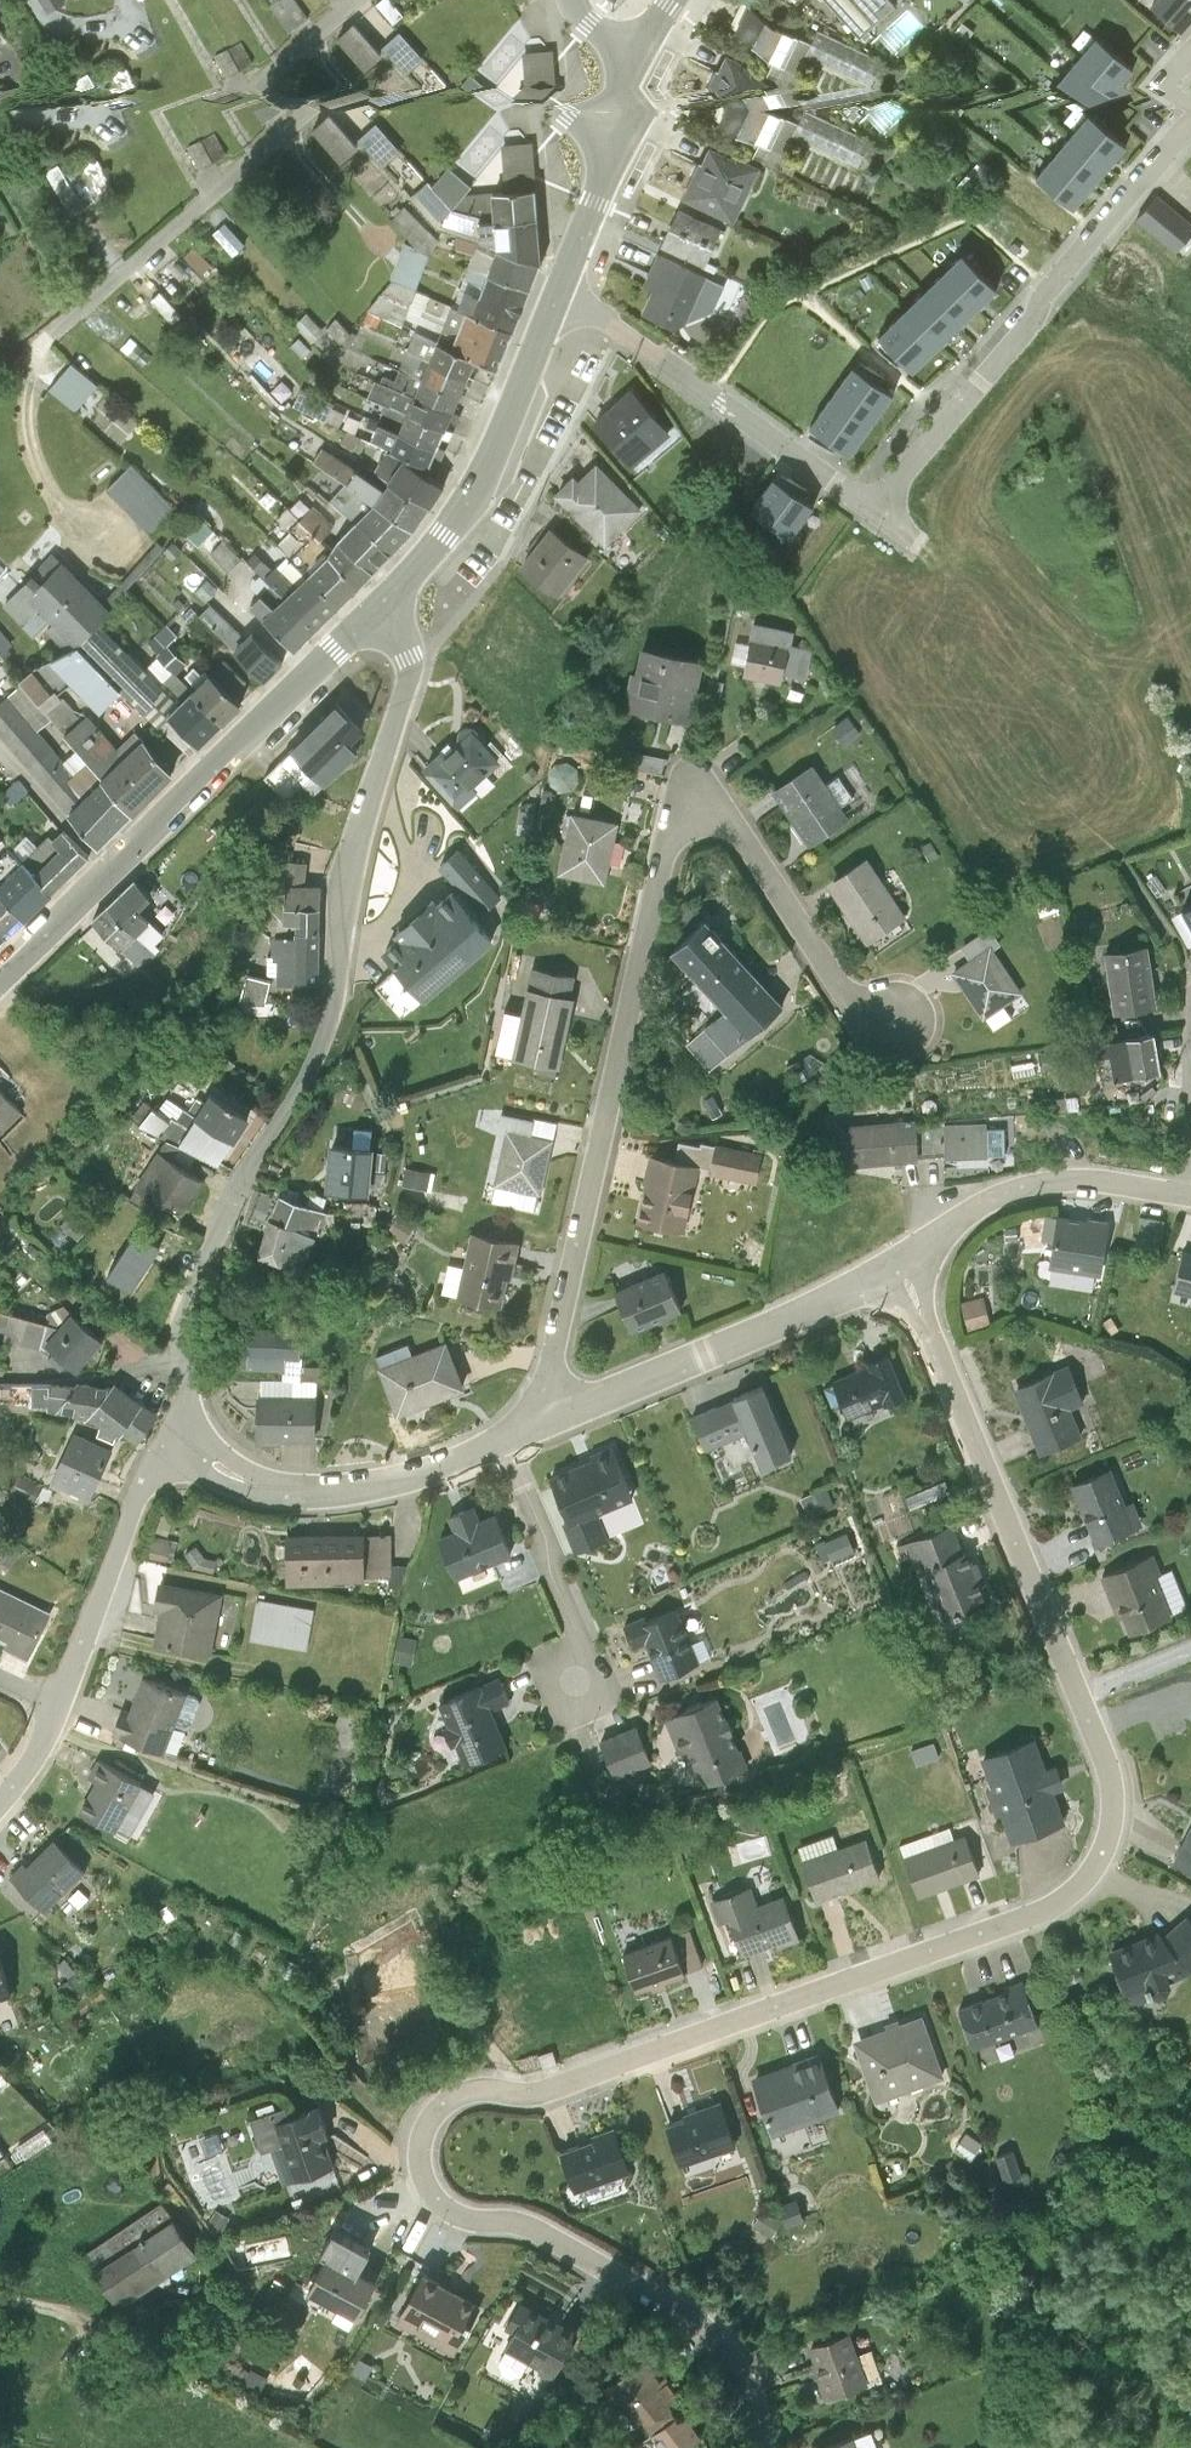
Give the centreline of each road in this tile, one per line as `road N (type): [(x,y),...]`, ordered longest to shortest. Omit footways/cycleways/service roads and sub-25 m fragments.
road 1 (residential): [(895,1263),(1108,1777),(1111,1821),(1100,1860),(1065,1902),(1026,1921),(549,2093),(457,2099),(436,2113),(419,2150),(421,2173),(445,2211),(539,2232),(721,2345),(752,2408),(757,2447)]
road 2 (residential): [(554,1416),(557,1338),(668,832),(699,812),(715,818),(768,877),(843,994),(894,1020)]
road 3 (residential): [(386,603),(400,634),(406,686),(341,890),(335,1015),(303,1096),(249,1163),(213,1240),(188,1315),(183,1363)]
road 4 (residential): [(1190,131),(1049,289),(1034,323),(874,510)]
road 5 (residential): [(558,287),(874,510)]
road 6 (residential): [(554,1416),(895,1263)]
road 7 (tertiary): [(558,287),(475,497),(386,603)]
road 8 (residential): [(173,1442),(276,1491),(352,1492),(502,1439)]
road 9 (residential): [(895,1263),(1010,1188),(1094,1179),(1190,1193)]
road 10 (residential): [(173,1442),(146,1480),(58,1709)]
road 11 (tertiary): [(0,978),(202,778)]
road 12 (residential): [(502,1439),(575,1633),(577,1685)]
road 13 (tertiary): [(386,603),(202,778)]
road 14 (tertiary): [(727,0),(650,92),(611,156)]
road 15 (residential): [(527,0),(565,122),(611,156)]
road 16 (residential): [(183,1363),(0,1365)]
road 17 (tertiary): [(611,156),(558,287)]

